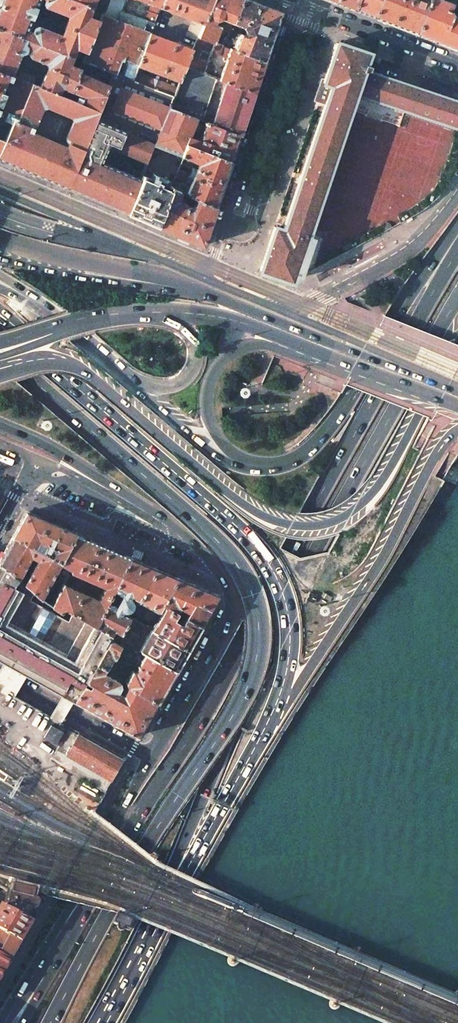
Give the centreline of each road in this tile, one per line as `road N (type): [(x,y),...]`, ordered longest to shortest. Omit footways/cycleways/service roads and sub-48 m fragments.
road 1 (trunk): [(0,355),(209,532),(246,580),(258,623),(246,687),(156,828),(51,1022)]
road 2 (primary): [(457,247),(232,666),(81,916)]
road 3 (trunk): [(168,897),(274,634),(457,297)]
road 4 (primary): [(0,375),(70,364),(248,507),(310,525),(346,515),(372,492),(457,345)]
road 5 (trunk): [(258,742),(289,654),(275,575),(233,523),(57,371)]
road 6 (trunk): [(258,742),(382,559),(438,448),(457,428)]
road 7 (primary): [(457,225),(311,449),(276,466),(234,461)]
road 8 (primary): [(192,541),(225,585),(230,611),(150,757)]
road 9 (primary): [(234,461),(207,412),(220,363),(251,344),(336,350)]
road 10 (primary): [(150,757),(43,956)]
road 11 (primary): [(0,427),(135,497),(192,541)]
road 12 (unclassified): [(205,277),(0,189)]
road 13 (residential): [(300,5),(236,215)]
road 14 (residential): [(247,216),(323,15)]
road 15 (unclassified): [(457,190),(406,249),(288,313)]
road 16 (primary): [(185,288),(0,239)]
road 17 (trunk): [(185,288),(0,259)]
road 18 (trunk): [(168,897),(258,742)]
road 19 (unclassified): [(28,474),(192,541)]
road 20 (unclassified): [(36,461),(192,541)]
road 21 (unclassified): [(441,390),(428,373),(288,313)]
road 22 (residential): [(150,757),(0,673)]
road 23 (primary): [(0,342),(78,319),(157,312)]
road 24 (primary): [(157,312),(190,335),(194,368),(174,385),(129,382)]
road 25 (residential): [(323,15),(457,67)]
road 26 (trunk): [(102,1022),(168,897)]
road 27 (primary): [(234,461),(129,382)]
road 28 (trunk): [(81,916),(21,1022)]

